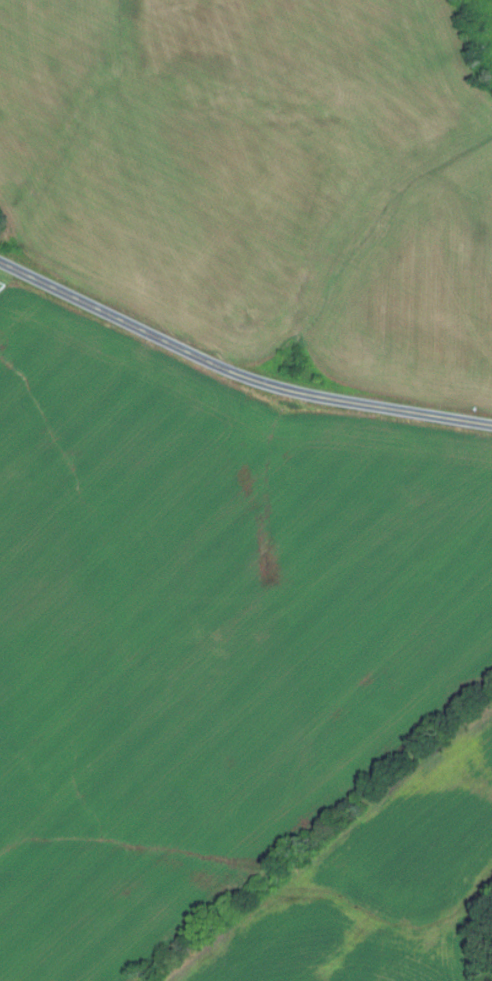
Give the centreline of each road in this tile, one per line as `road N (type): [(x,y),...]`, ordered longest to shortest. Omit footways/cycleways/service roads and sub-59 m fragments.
road 1 (residential): [(491,427),(236,377),(0,265)]

